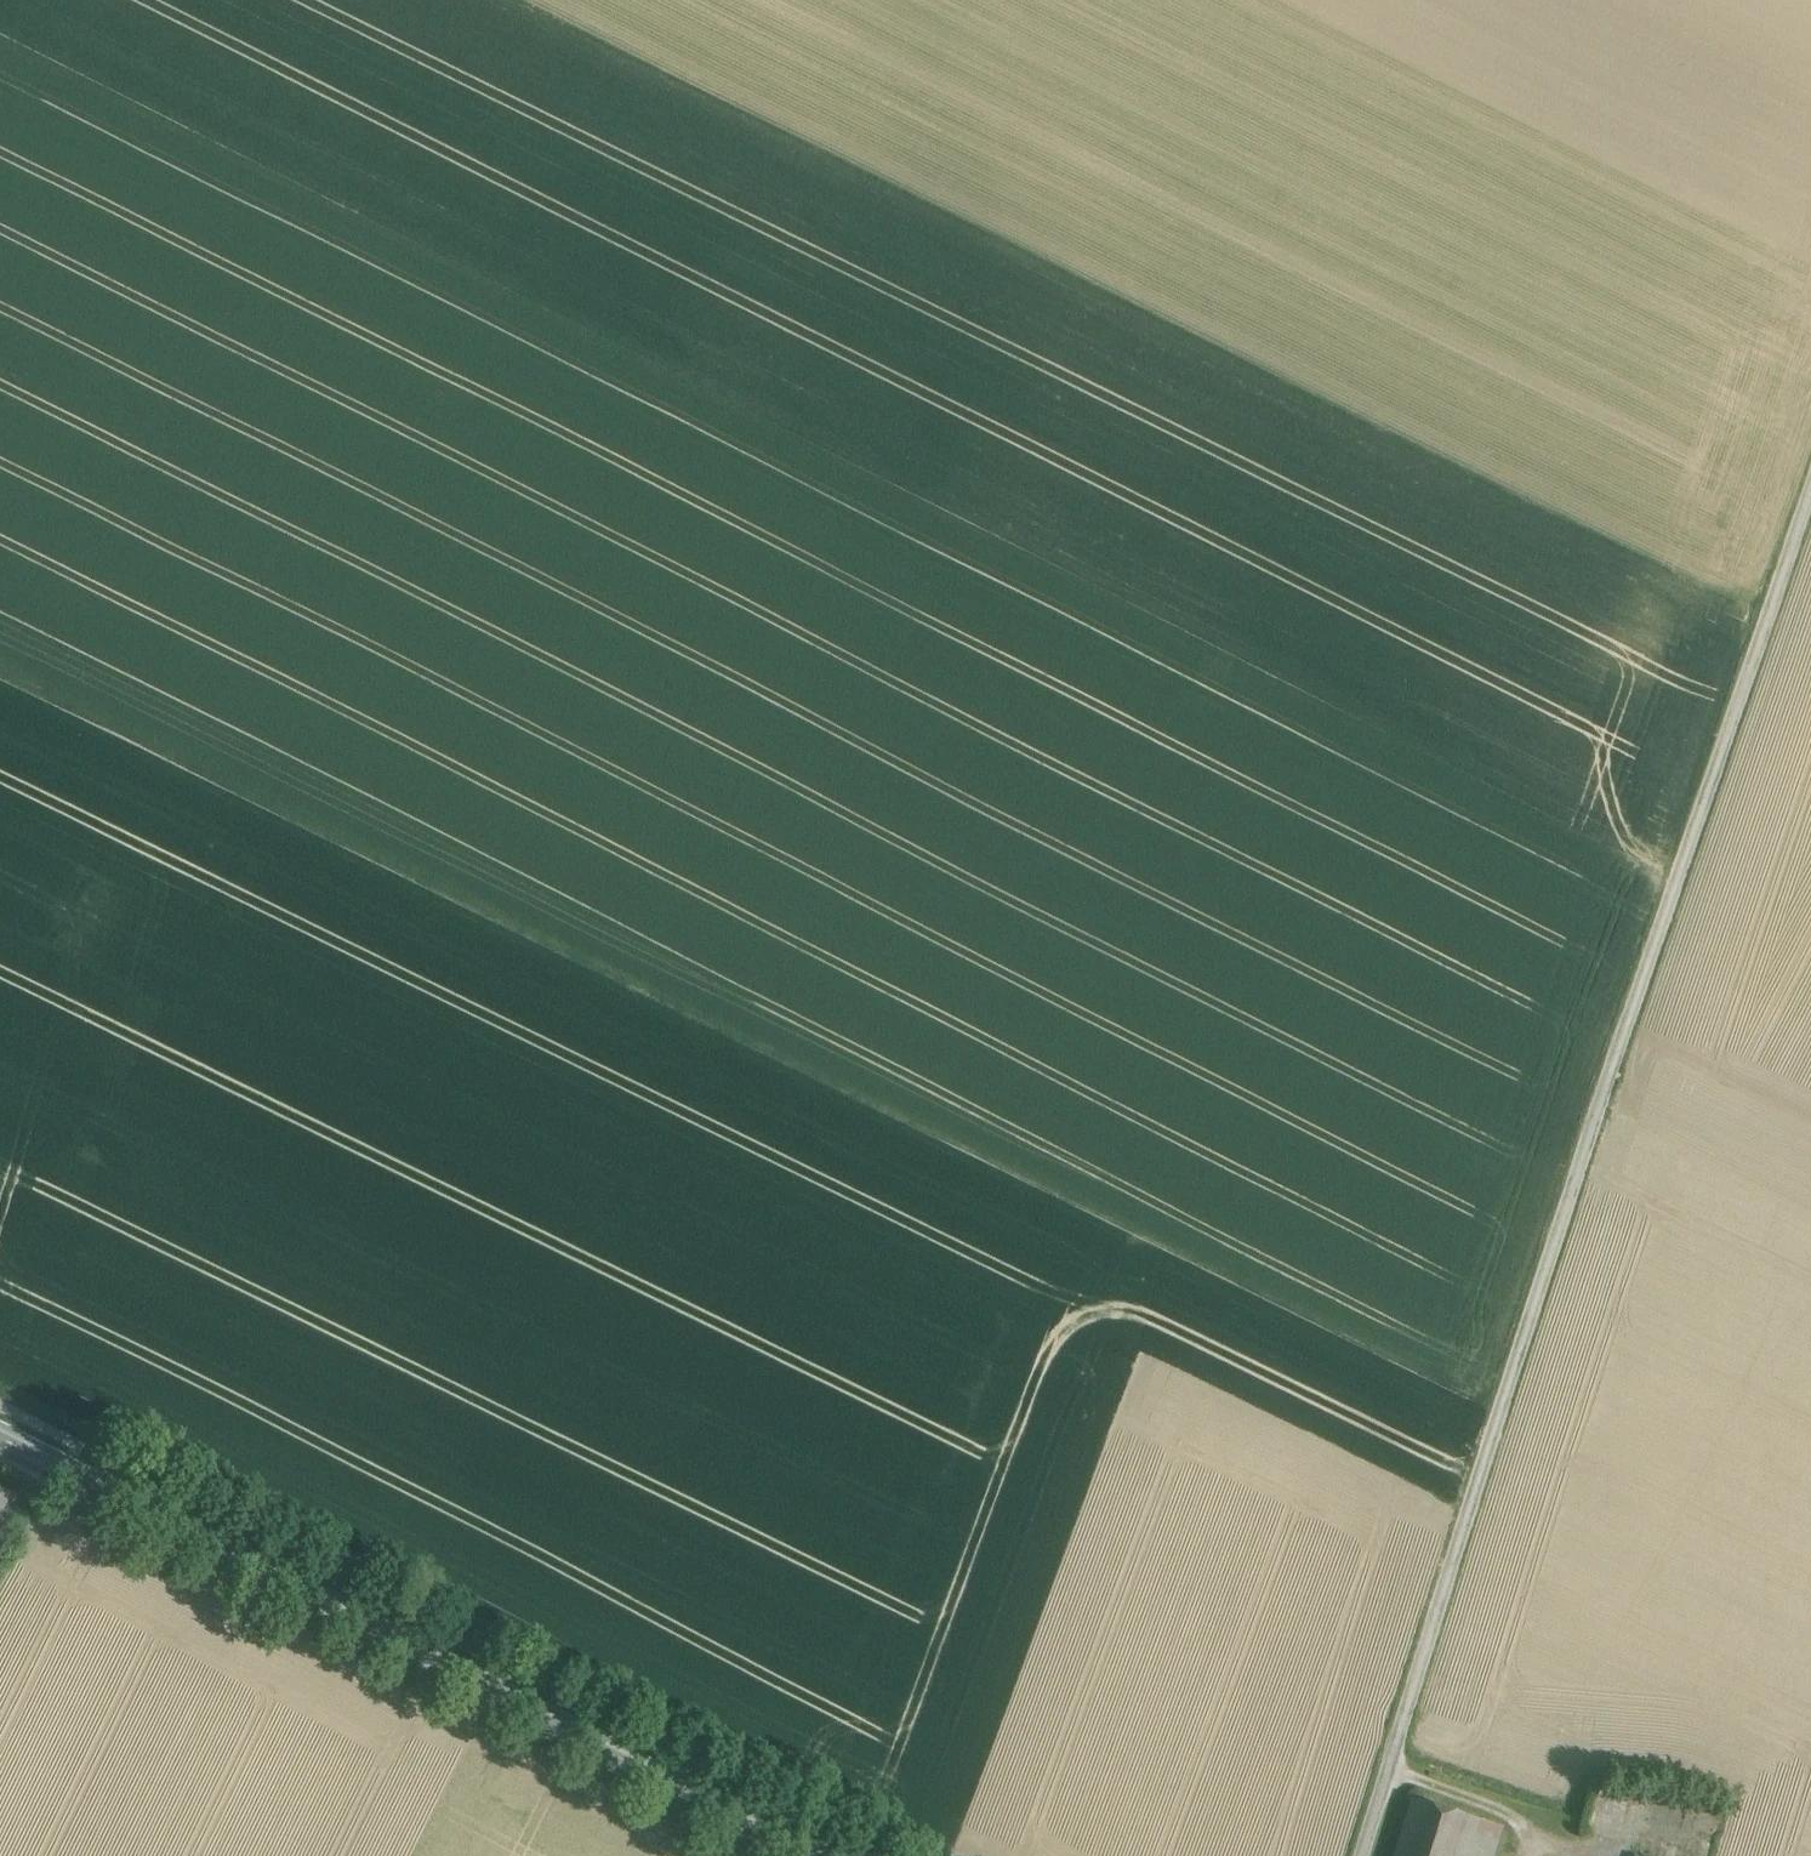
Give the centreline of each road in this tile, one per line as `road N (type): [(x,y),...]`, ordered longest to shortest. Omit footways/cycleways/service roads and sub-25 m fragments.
road 1 (unclassified): [(1369,1855),(1606,1105),(1810,502)]
road 2 (tertiary): [(0,1428),(832,1855)]

